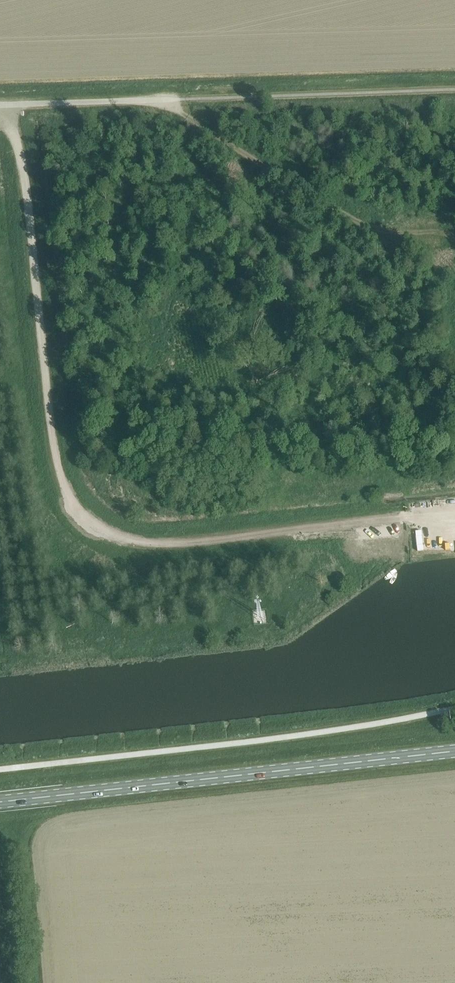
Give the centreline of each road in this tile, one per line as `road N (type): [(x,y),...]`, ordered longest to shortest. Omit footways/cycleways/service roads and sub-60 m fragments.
road 1 (primary): [(0,803),(454,752)]
road 2 (unclassified): [(454,92),(0,105)]

